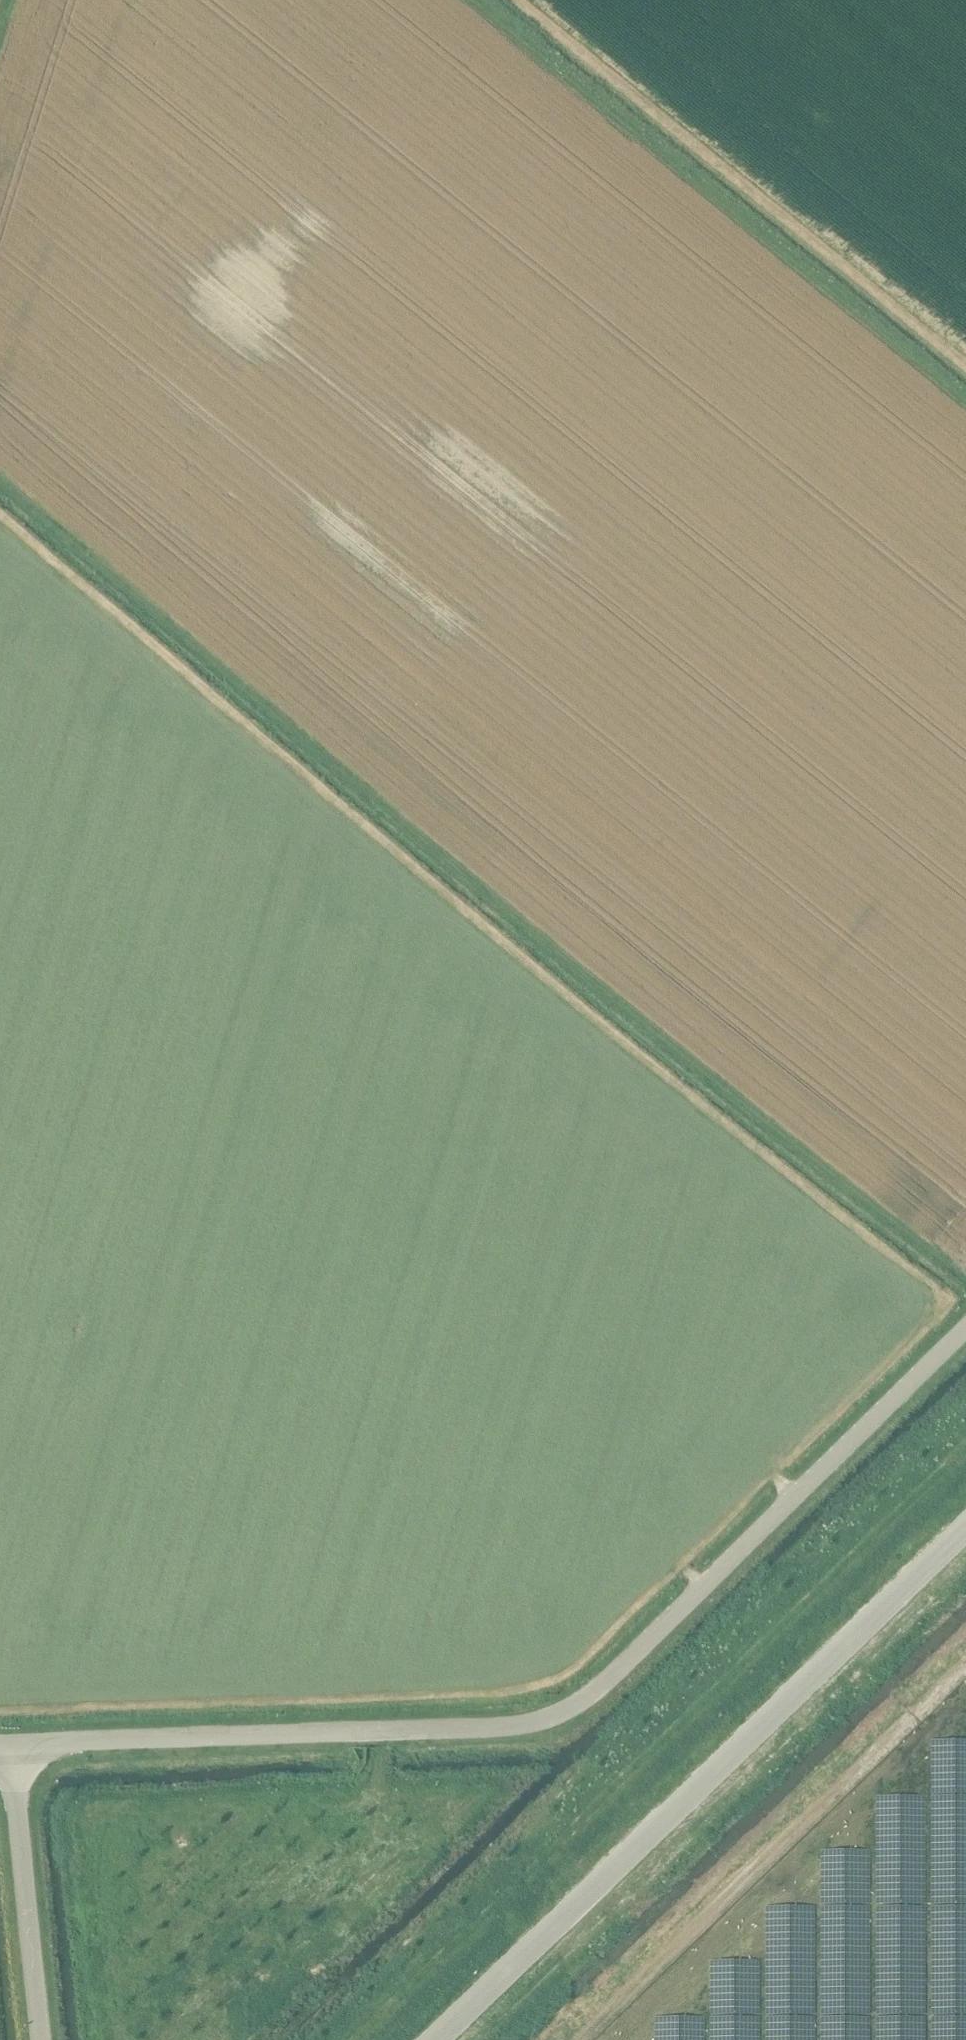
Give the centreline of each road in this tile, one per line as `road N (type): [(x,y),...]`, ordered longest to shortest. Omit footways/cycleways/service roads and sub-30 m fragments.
road 1 (unclassified): [(9,1744),(549,1718),(599,1688),(965,1330)]
road 2 (tertiary): [(435,2039),(965,1528)]
road 3 (unclassified): [(41,2039),(9,1744)]

